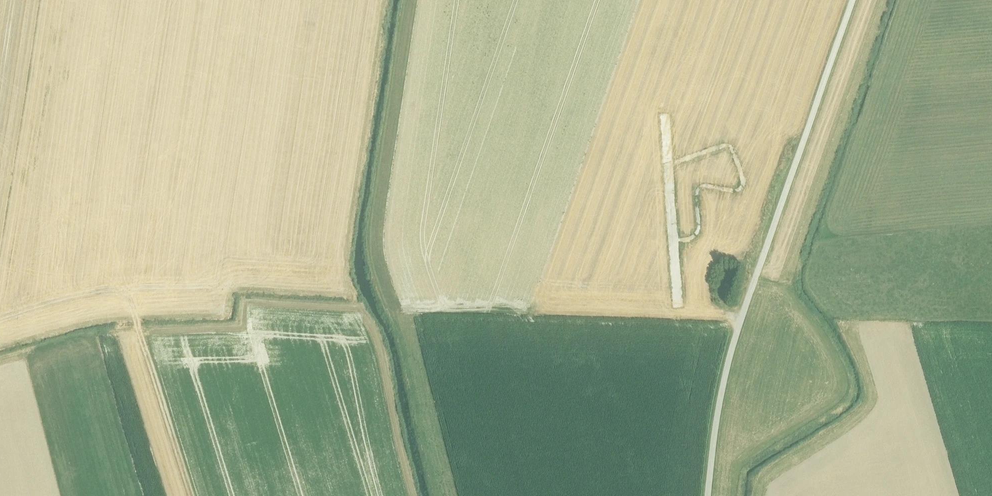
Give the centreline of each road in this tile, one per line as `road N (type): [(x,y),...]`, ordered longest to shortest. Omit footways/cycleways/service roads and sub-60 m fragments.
road 1 (unclassified): [(854,0),(732,352),(709,495)]
road 2 (track): [(741,323),(736,315),(679,312),(665,118)]
road 3 (track): [(135,312),(192,495)]

